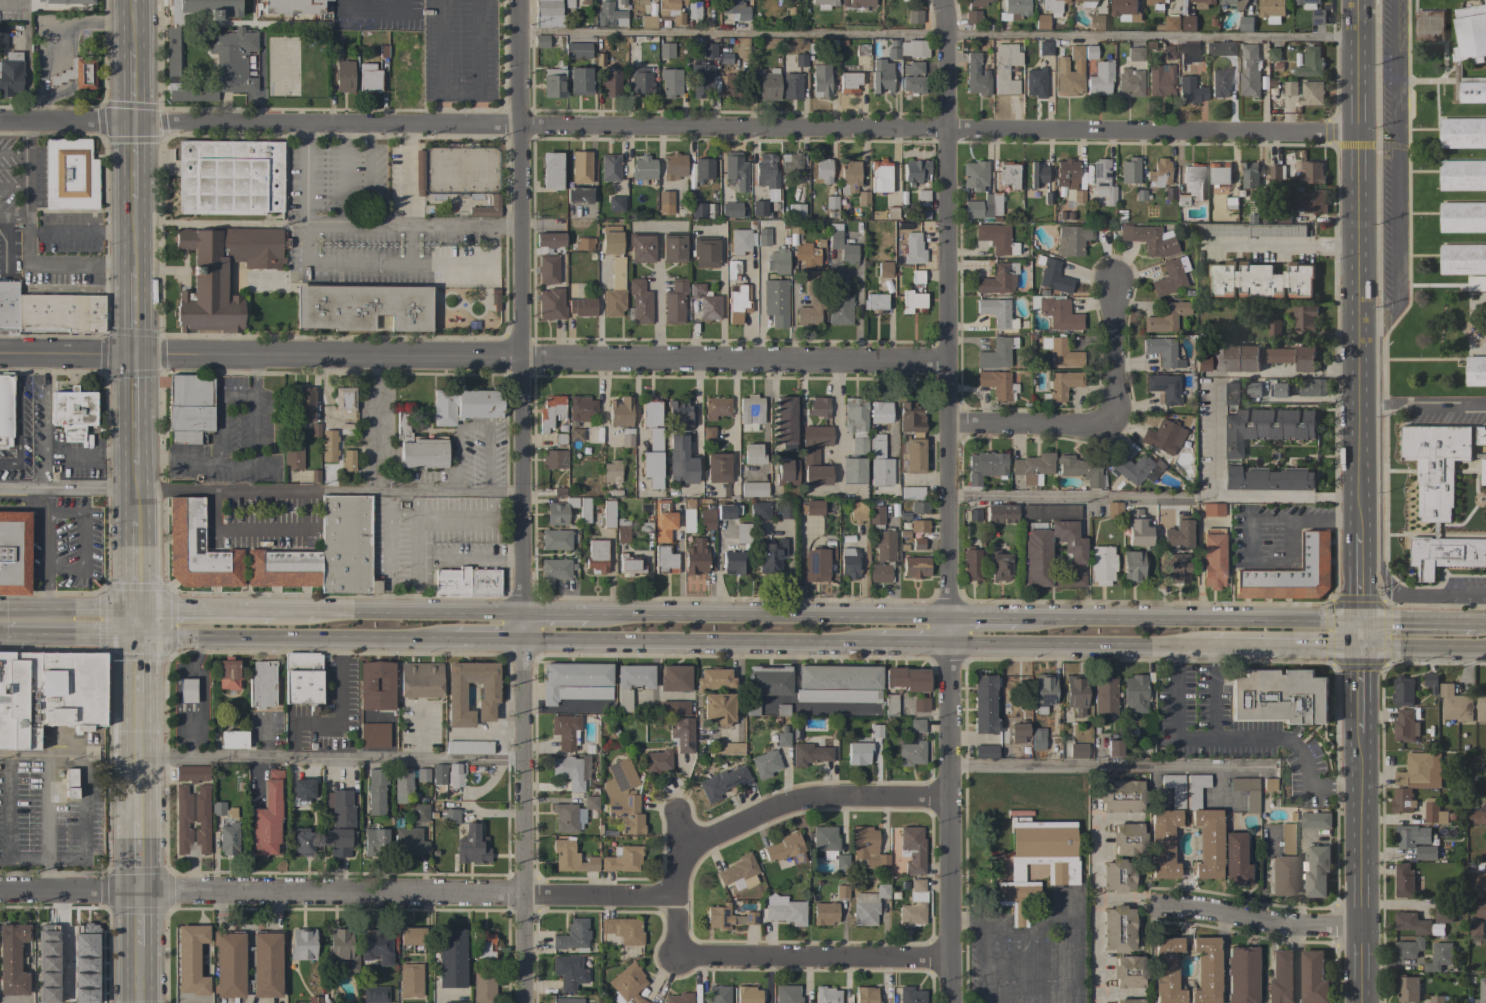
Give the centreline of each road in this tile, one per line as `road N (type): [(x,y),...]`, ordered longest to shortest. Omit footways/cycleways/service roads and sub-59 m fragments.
road 1 (residential): [(0,121),(1357,124)]
road 2 (residential): [(0,350),(949,364)]
road 3 (residential): [(0,894),(679,895)]
road 4 (residential): [(946,646),(942,0)]
road 5 (residential): [(527,614),(521,0)]
road 6 (secondary): [(1361,533),(1358,0)]
road 7 (residential): [(527,614),(526,1002)]
road 8 (residential): [(141,636),(137,1002)]
road 9 (primary): [(947,623),(586,616)]
road 10 (residential): [(946,646),(952,1002)]
road 11 (primary): [(527,642),(873,646)]
road 12 (primary): [(1359,625),(1015,623)]
road 13 (residential): [(679,895),(679,948),(693,955),(951,956)]
road 14 (residential): [(679,895),(689,845),(791,798),(948,798)]
road 15 (primary): [(141,636),(453,640)]
road 16 (secondary): [(1358,733),(1358,1002)]
road 17 (primary): [(946,646),(1207,650)]
road 18 (primary): [(527,614),(273,611)]
road 19 (residential): [(1151,903),(1273,925),(1358,925)]
road 20 (residential): [(949,423),(1112,423)]
road 21 (primary): [(1207,650),(1358,653)]
road 22 (residential): [(1112,423),(1120,406),(1114,279)]
road 23 (primary): [(273,611),(140,609)]
road 24 (primary): [(1358,653),(1485,655)]

